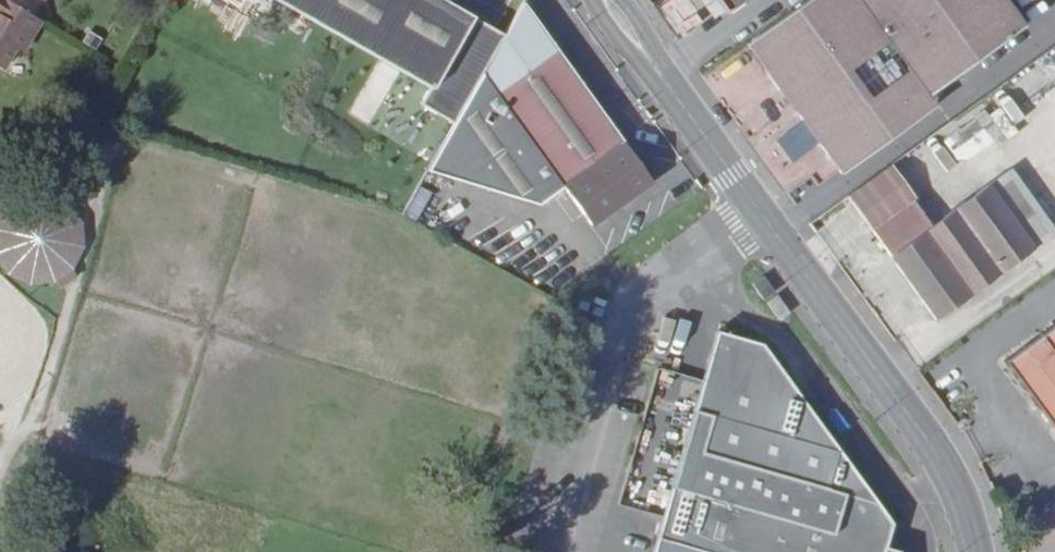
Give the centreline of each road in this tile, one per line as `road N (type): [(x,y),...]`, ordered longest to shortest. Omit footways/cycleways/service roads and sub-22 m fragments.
road 1 (unclassified): [(605,0),(935,450),(976,551)]

